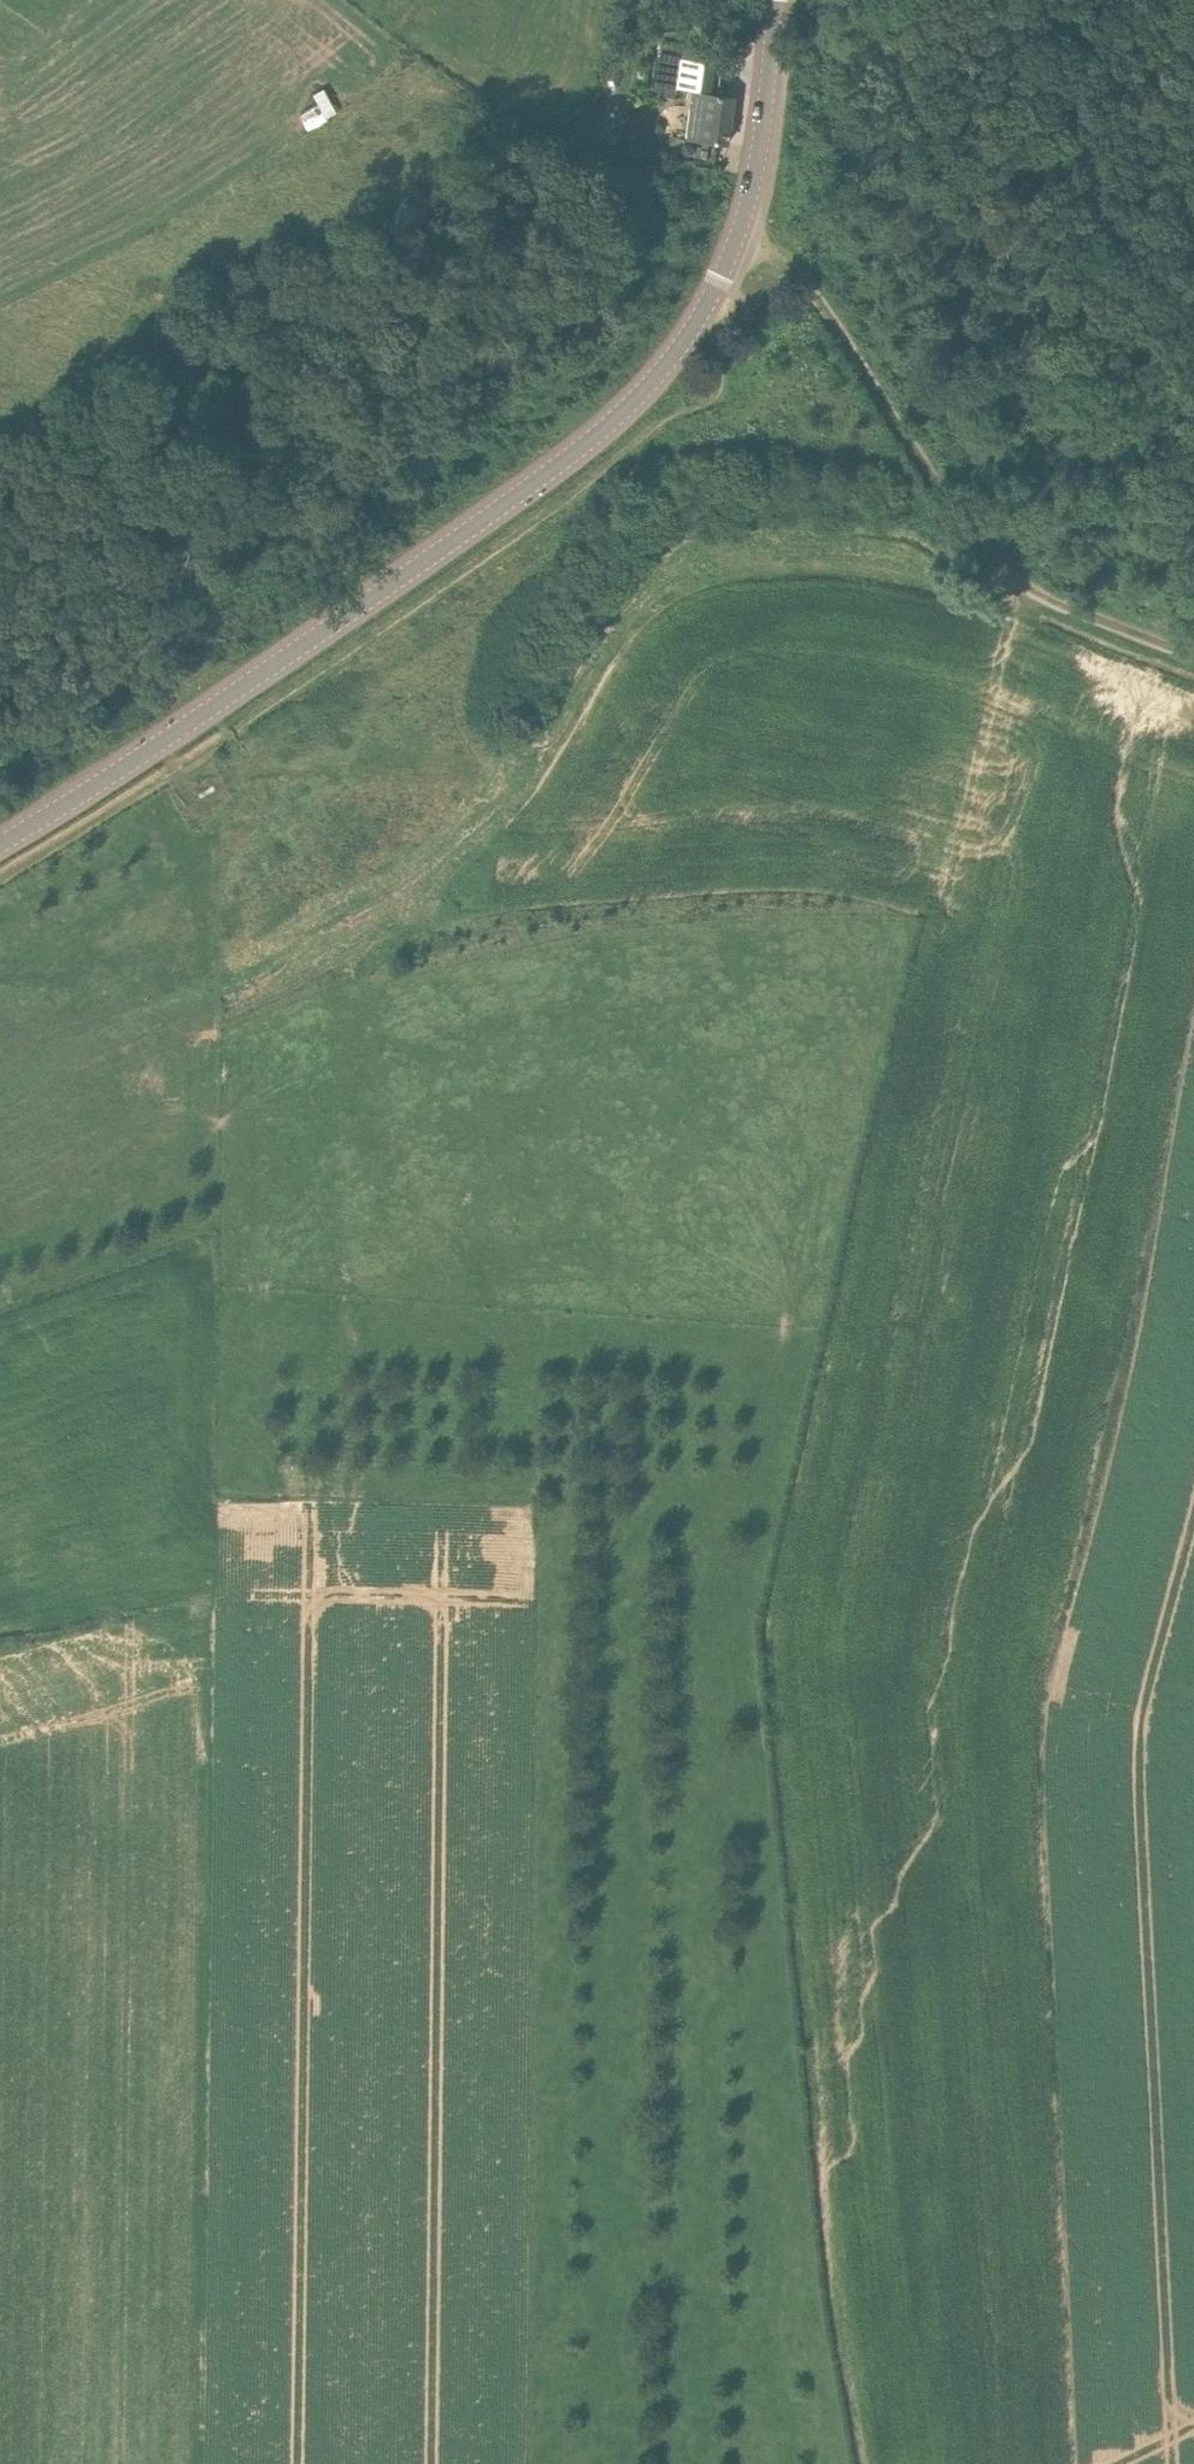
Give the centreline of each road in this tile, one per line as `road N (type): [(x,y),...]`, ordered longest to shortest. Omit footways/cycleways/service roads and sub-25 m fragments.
road 1 (tertiary): [(0,844),(505,504),(649,384),(708,302),(744,215),(775,0)]
road 2 (track): [(735,240),(809,282),(989,563),(1102,618),(1193,650)]

